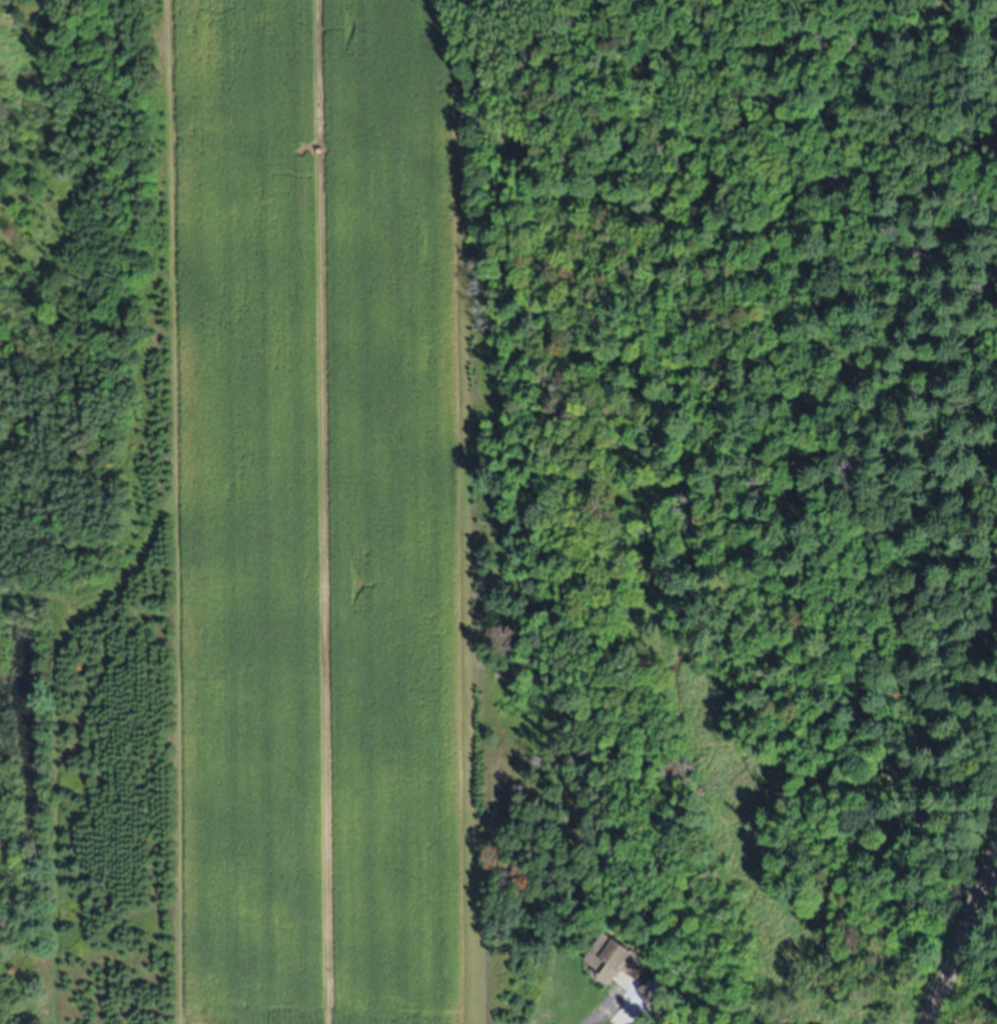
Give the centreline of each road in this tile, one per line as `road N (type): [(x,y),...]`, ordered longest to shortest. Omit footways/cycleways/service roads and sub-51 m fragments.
road 1 (secondary): [(921,1023),(996,853)]

